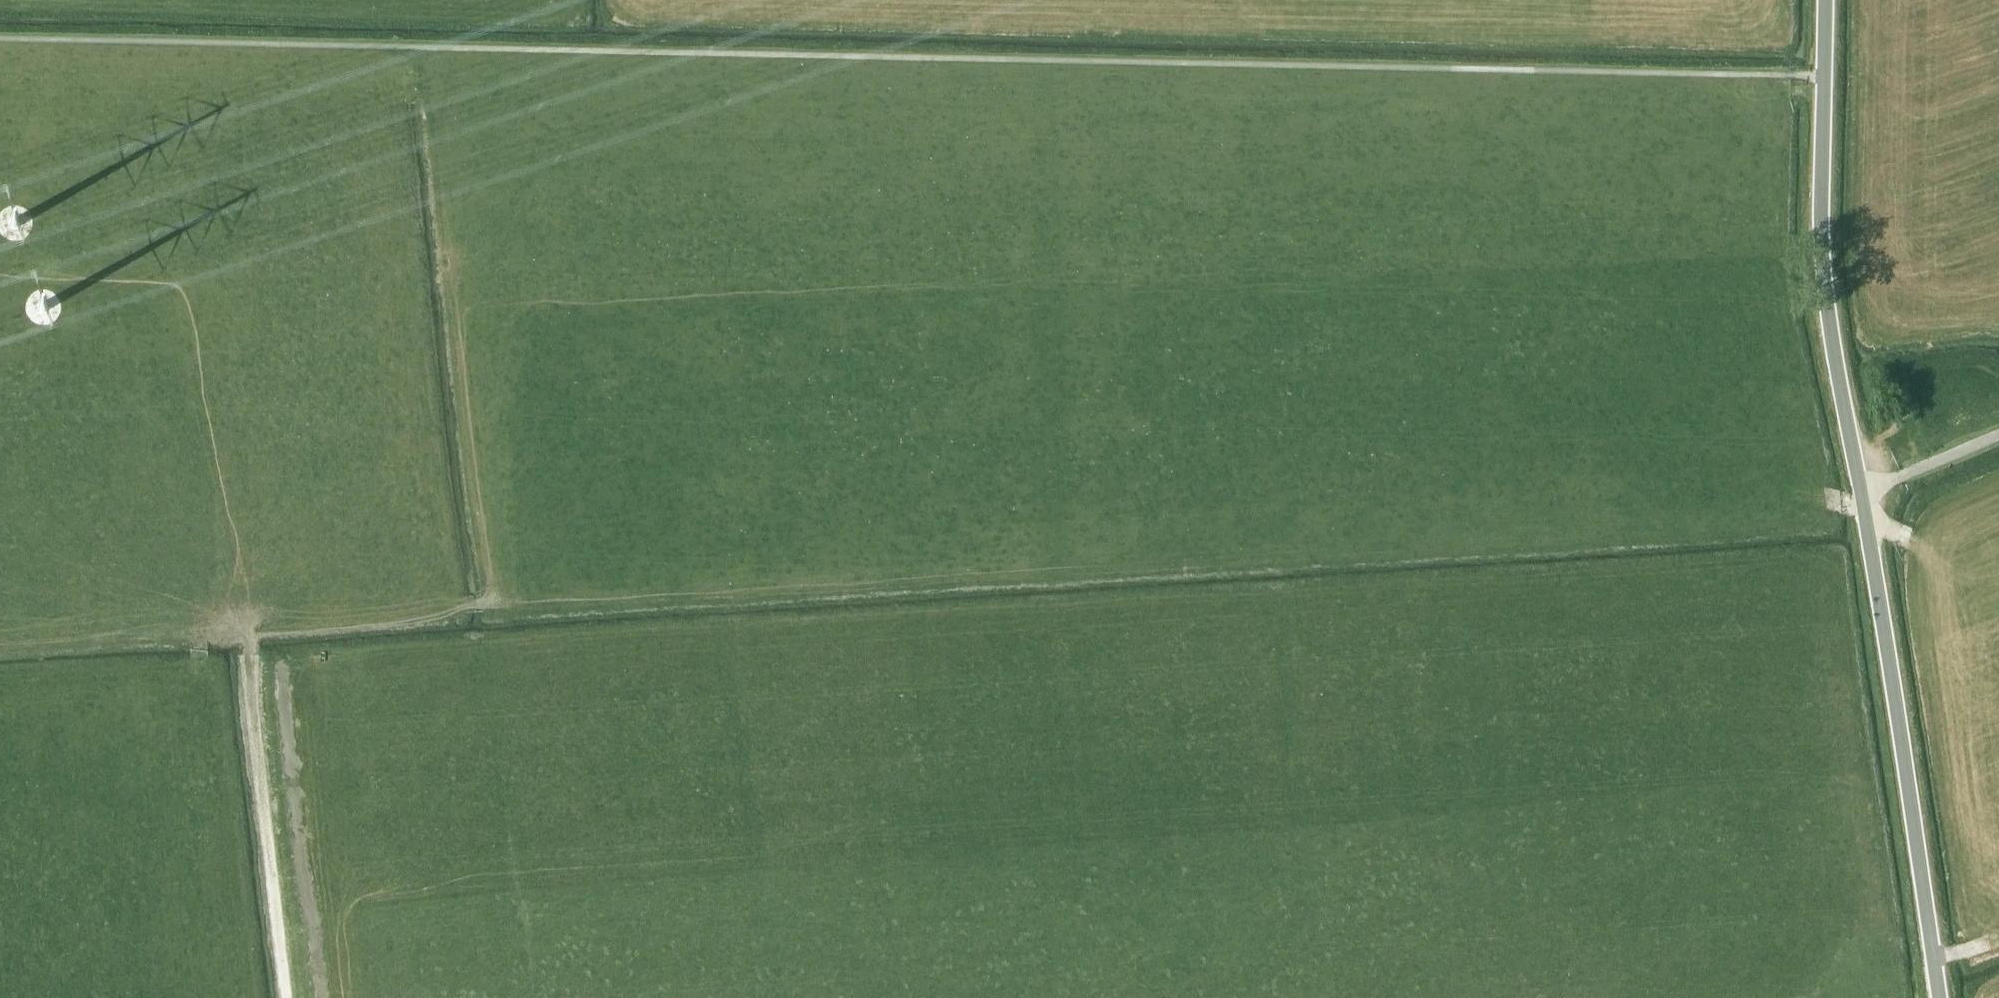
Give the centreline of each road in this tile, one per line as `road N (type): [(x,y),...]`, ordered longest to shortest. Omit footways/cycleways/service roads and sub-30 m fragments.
road 1 (unclassified): [(1938,997),(1818,250),(1826,0)]

